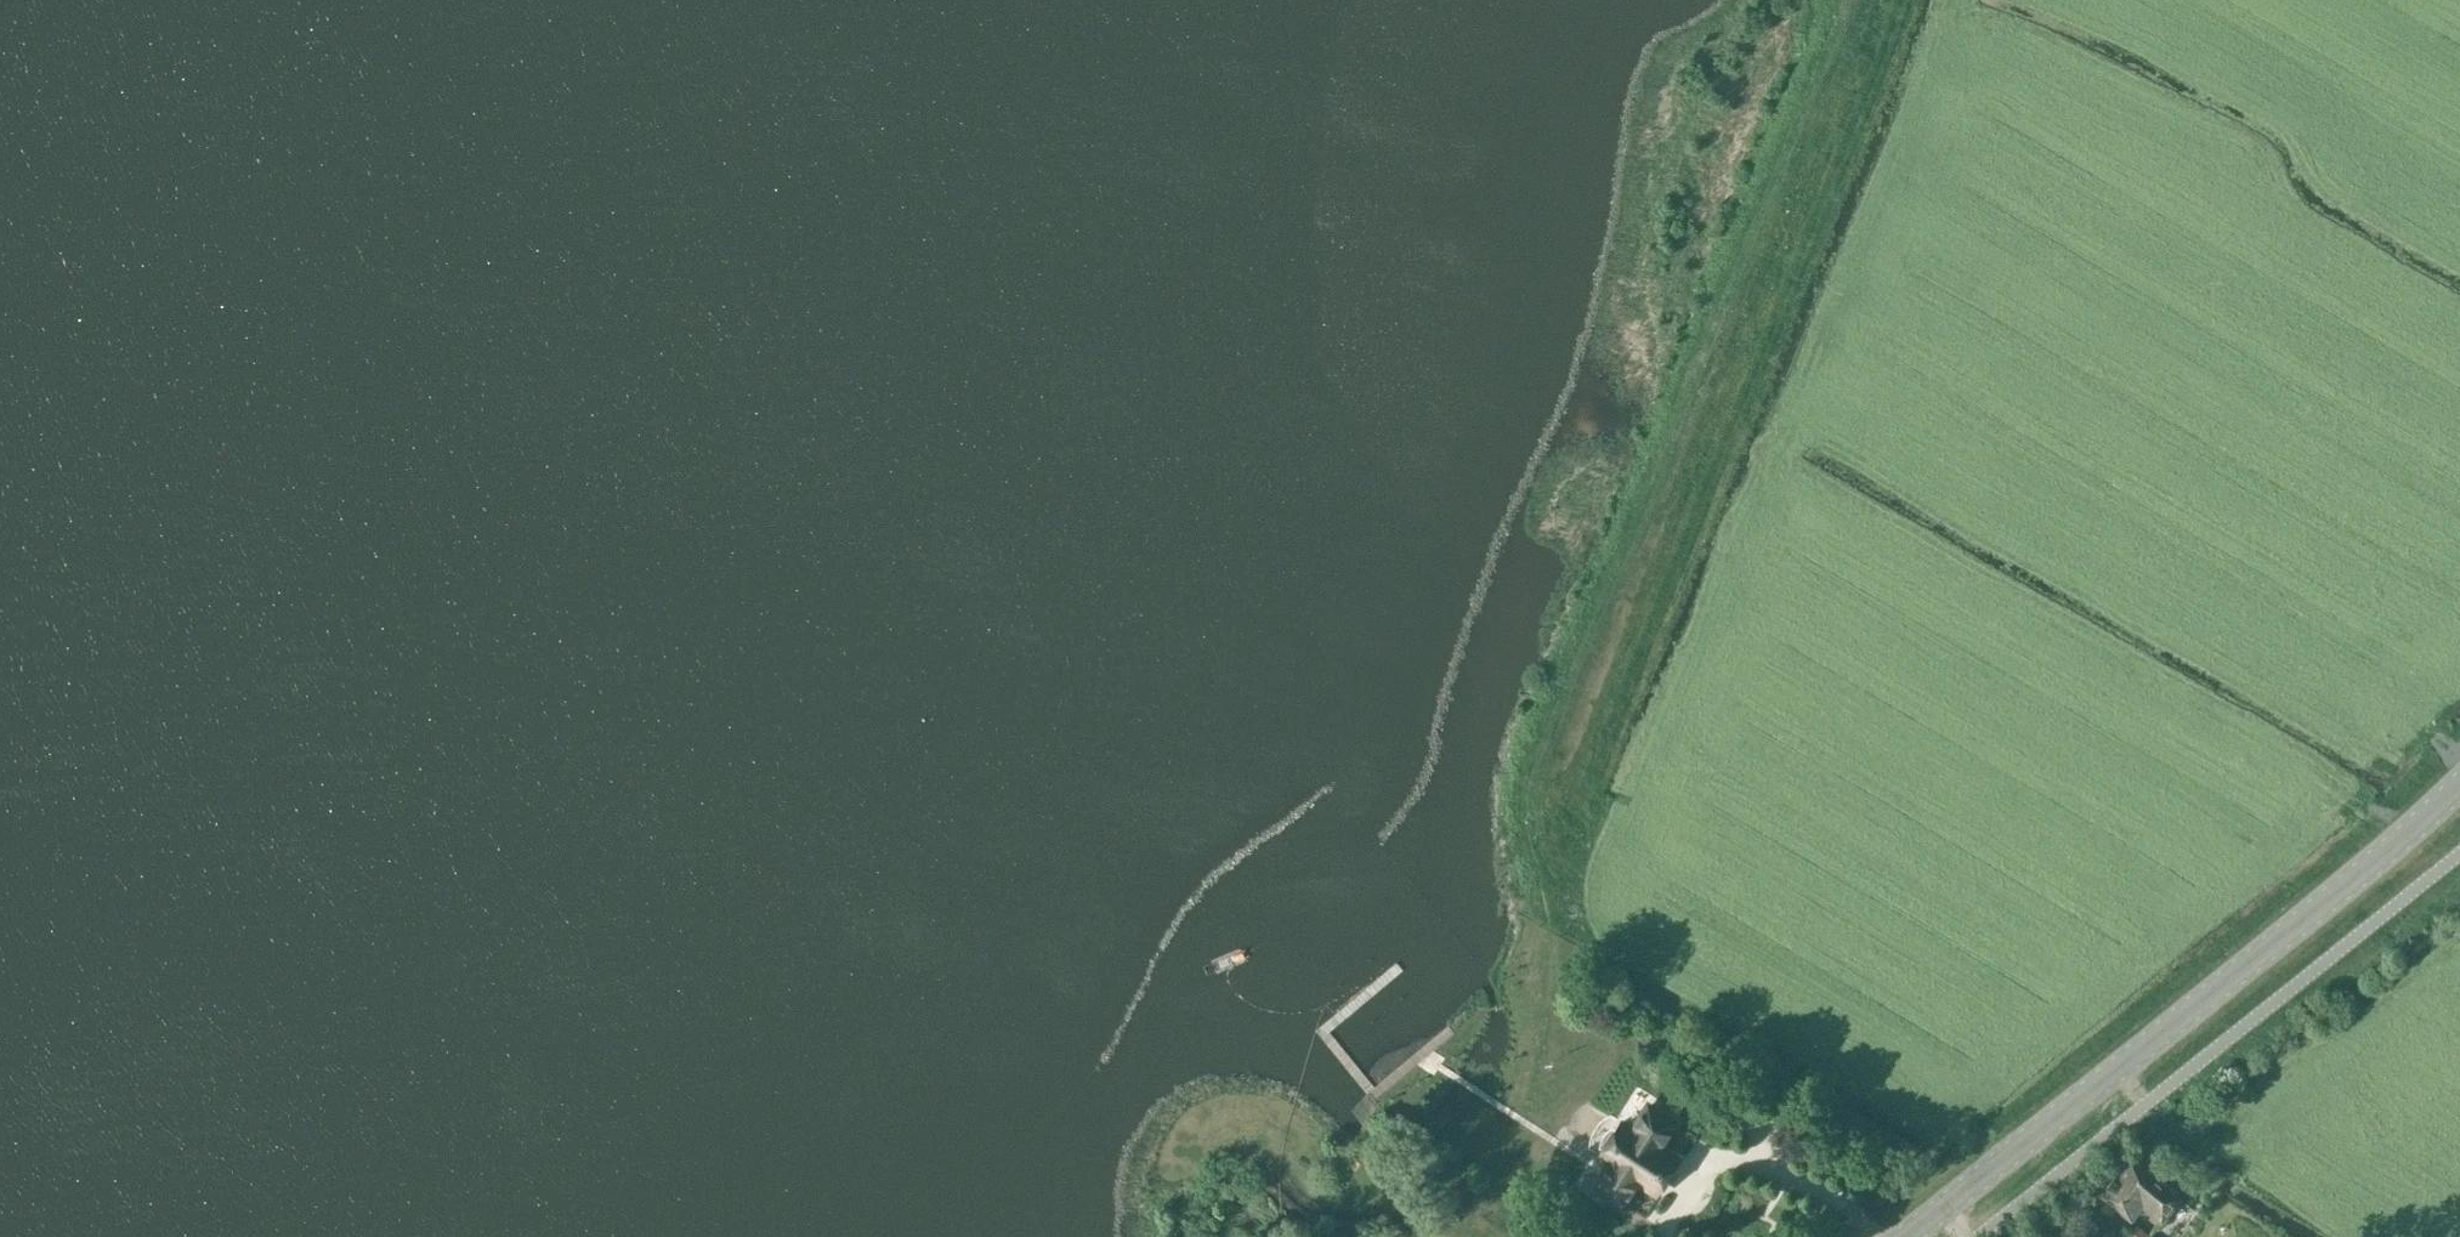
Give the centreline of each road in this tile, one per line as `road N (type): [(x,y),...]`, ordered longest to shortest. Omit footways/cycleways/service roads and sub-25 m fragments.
road 1 (secondary): [(1906,1236),(2407,840),(2459,784)]

